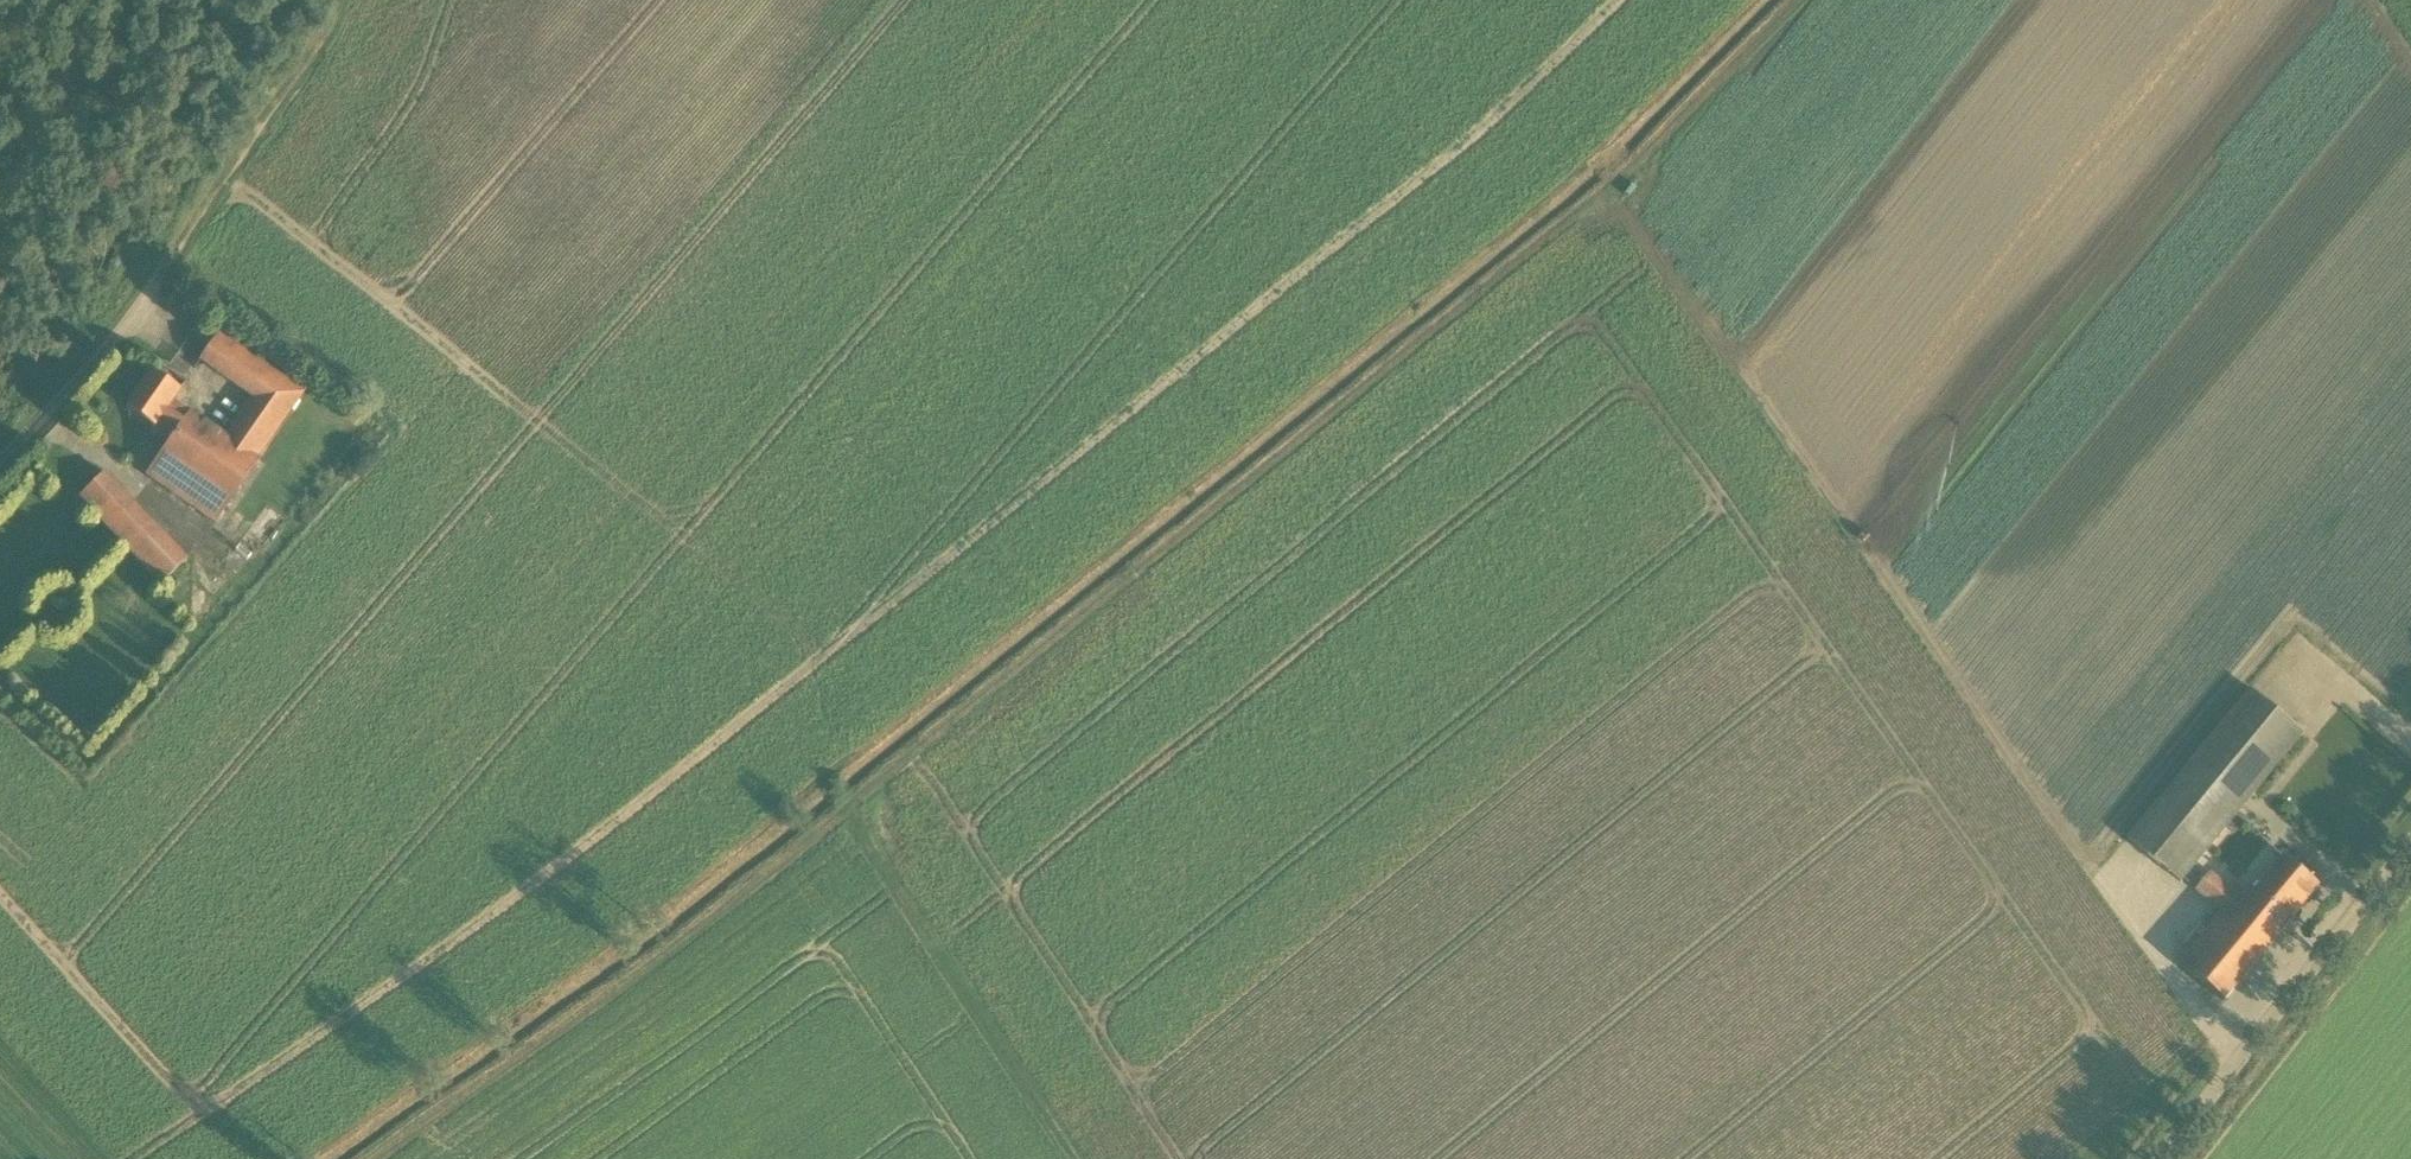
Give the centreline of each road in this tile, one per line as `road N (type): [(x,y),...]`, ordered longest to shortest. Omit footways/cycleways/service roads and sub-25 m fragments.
road 1 (track): [(1806,0),(1597,204),(847,809),(518,1064),(380,1158)]
road 2 (track): [(336,0),(325,29),(154,277),(26,436)]
road 3 (track): [(847,809),(1074,1158)]
road 4 (unclassified): [(2163,1158),(2410,848)]

